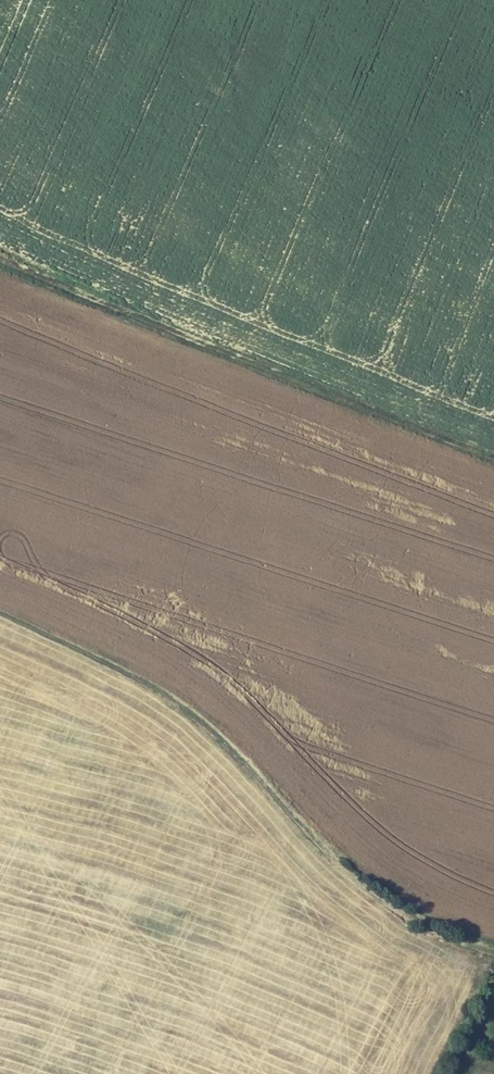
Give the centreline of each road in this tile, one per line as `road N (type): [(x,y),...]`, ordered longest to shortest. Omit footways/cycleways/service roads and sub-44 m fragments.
road 1 (track): [(493,952),(439,932),(345,871),(241,756),(173,698),(0,614)]
road 2 (track): [(0,259),(493,457)]

